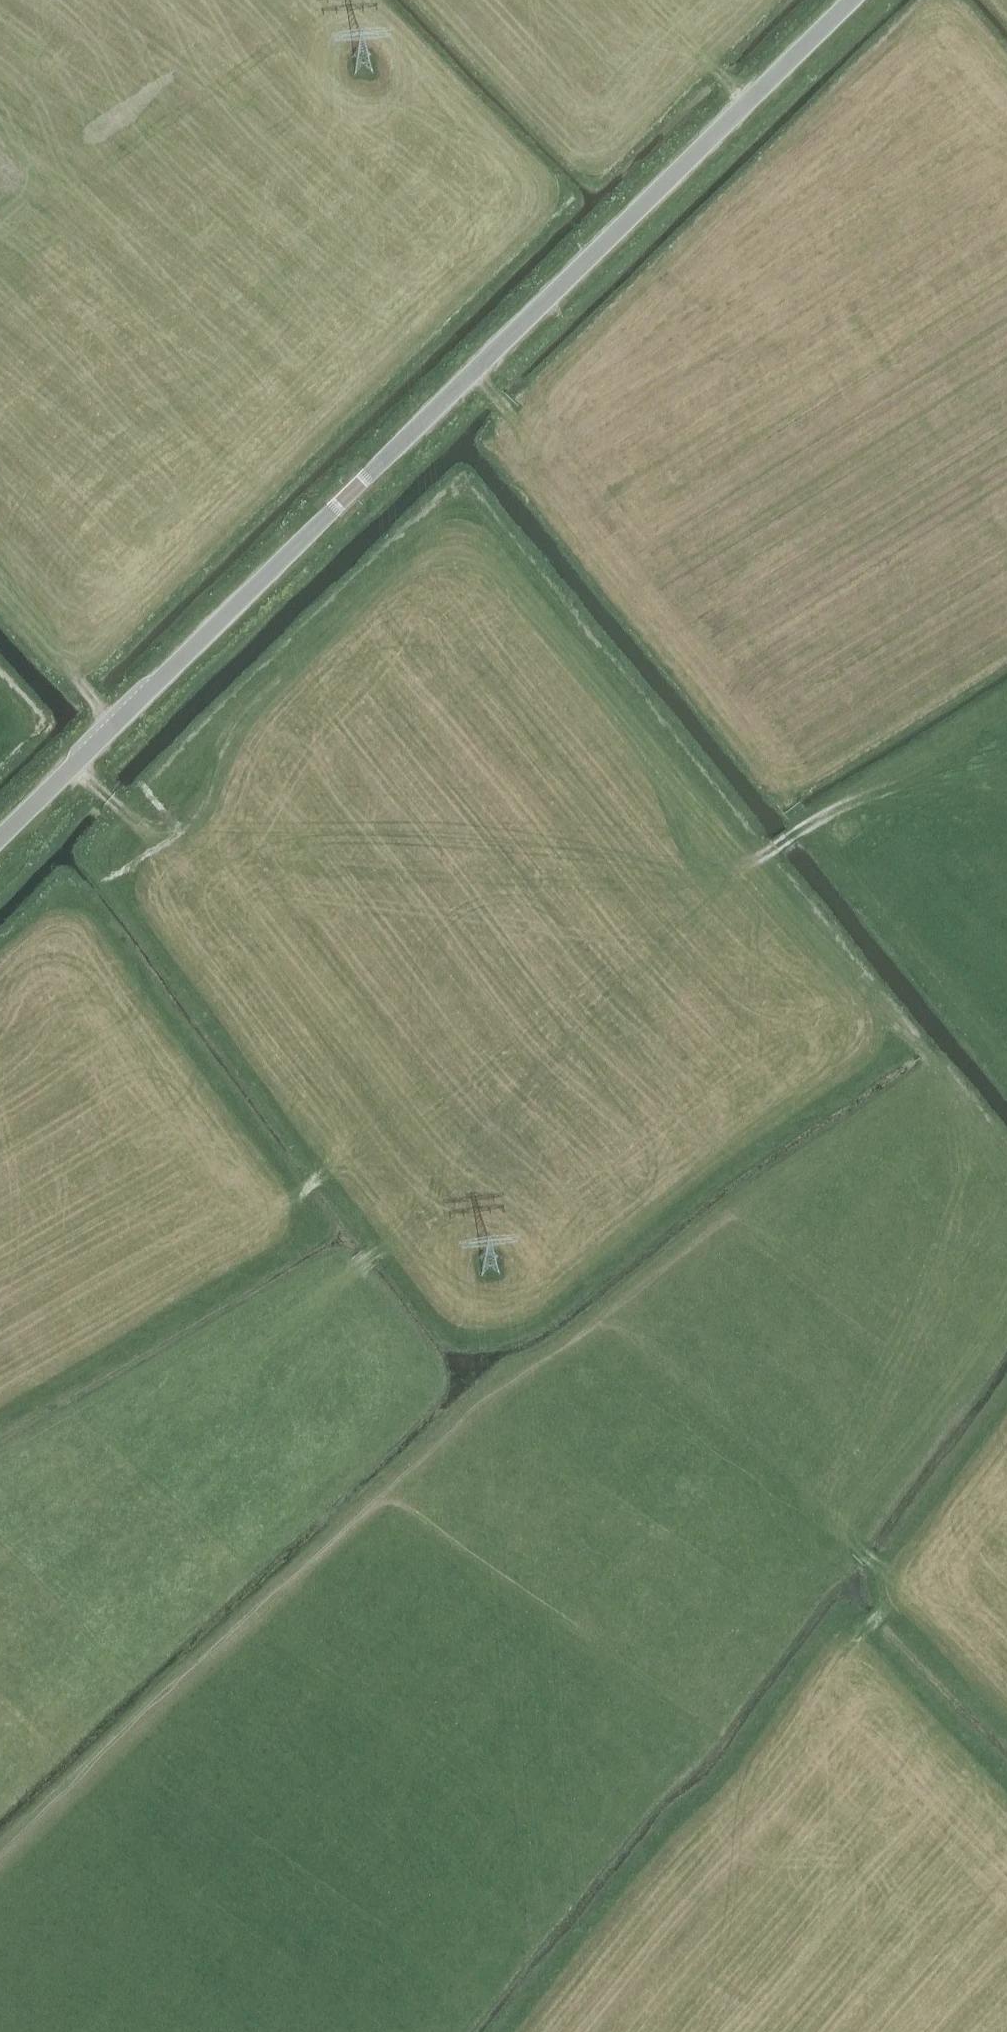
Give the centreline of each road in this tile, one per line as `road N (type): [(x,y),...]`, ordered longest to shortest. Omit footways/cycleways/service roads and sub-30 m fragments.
road 1 (tertiary): [(0,839),(848,0)]

